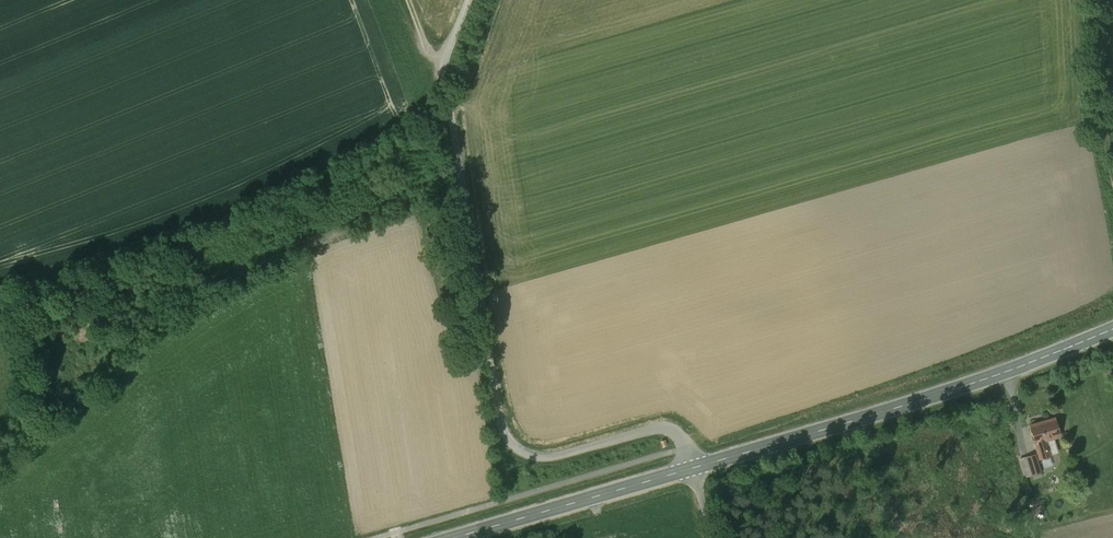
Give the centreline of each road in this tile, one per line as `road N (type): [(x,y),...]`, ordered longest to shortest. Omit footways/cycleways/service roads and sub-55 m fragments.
road 1 (unclassified): [(696,467),(682,426),(670,421),(544,454),(521,453),(507,437),(447,69),(468,0)]
road 2 (secondary): [(696,467),(967,385),(1112,329)]
road 3 (secondary): [(453,537),(696,467)]
road 4 (track): [(1100,0),(1112,169)]

